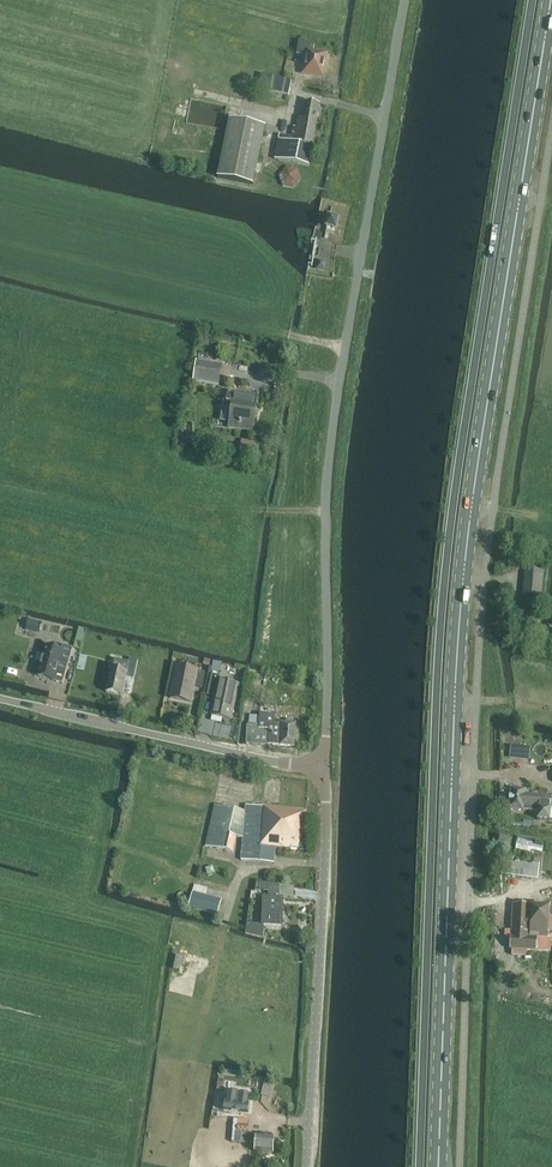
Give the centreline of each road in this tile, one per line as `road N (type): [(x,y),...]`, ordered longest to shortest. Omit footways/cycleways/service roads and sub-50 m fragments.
road 1 (primary): [(438,1166),(464,573),(550,0)]
road 2 (unclassified): [(325,770),(330,453),(405,0)]
road 3 (unclassified): [(306,1166),(325,770)]
road 4 (unclassified): [(325,770),(0,697)]
road 5 (track): [(120,293),(346,348)]

